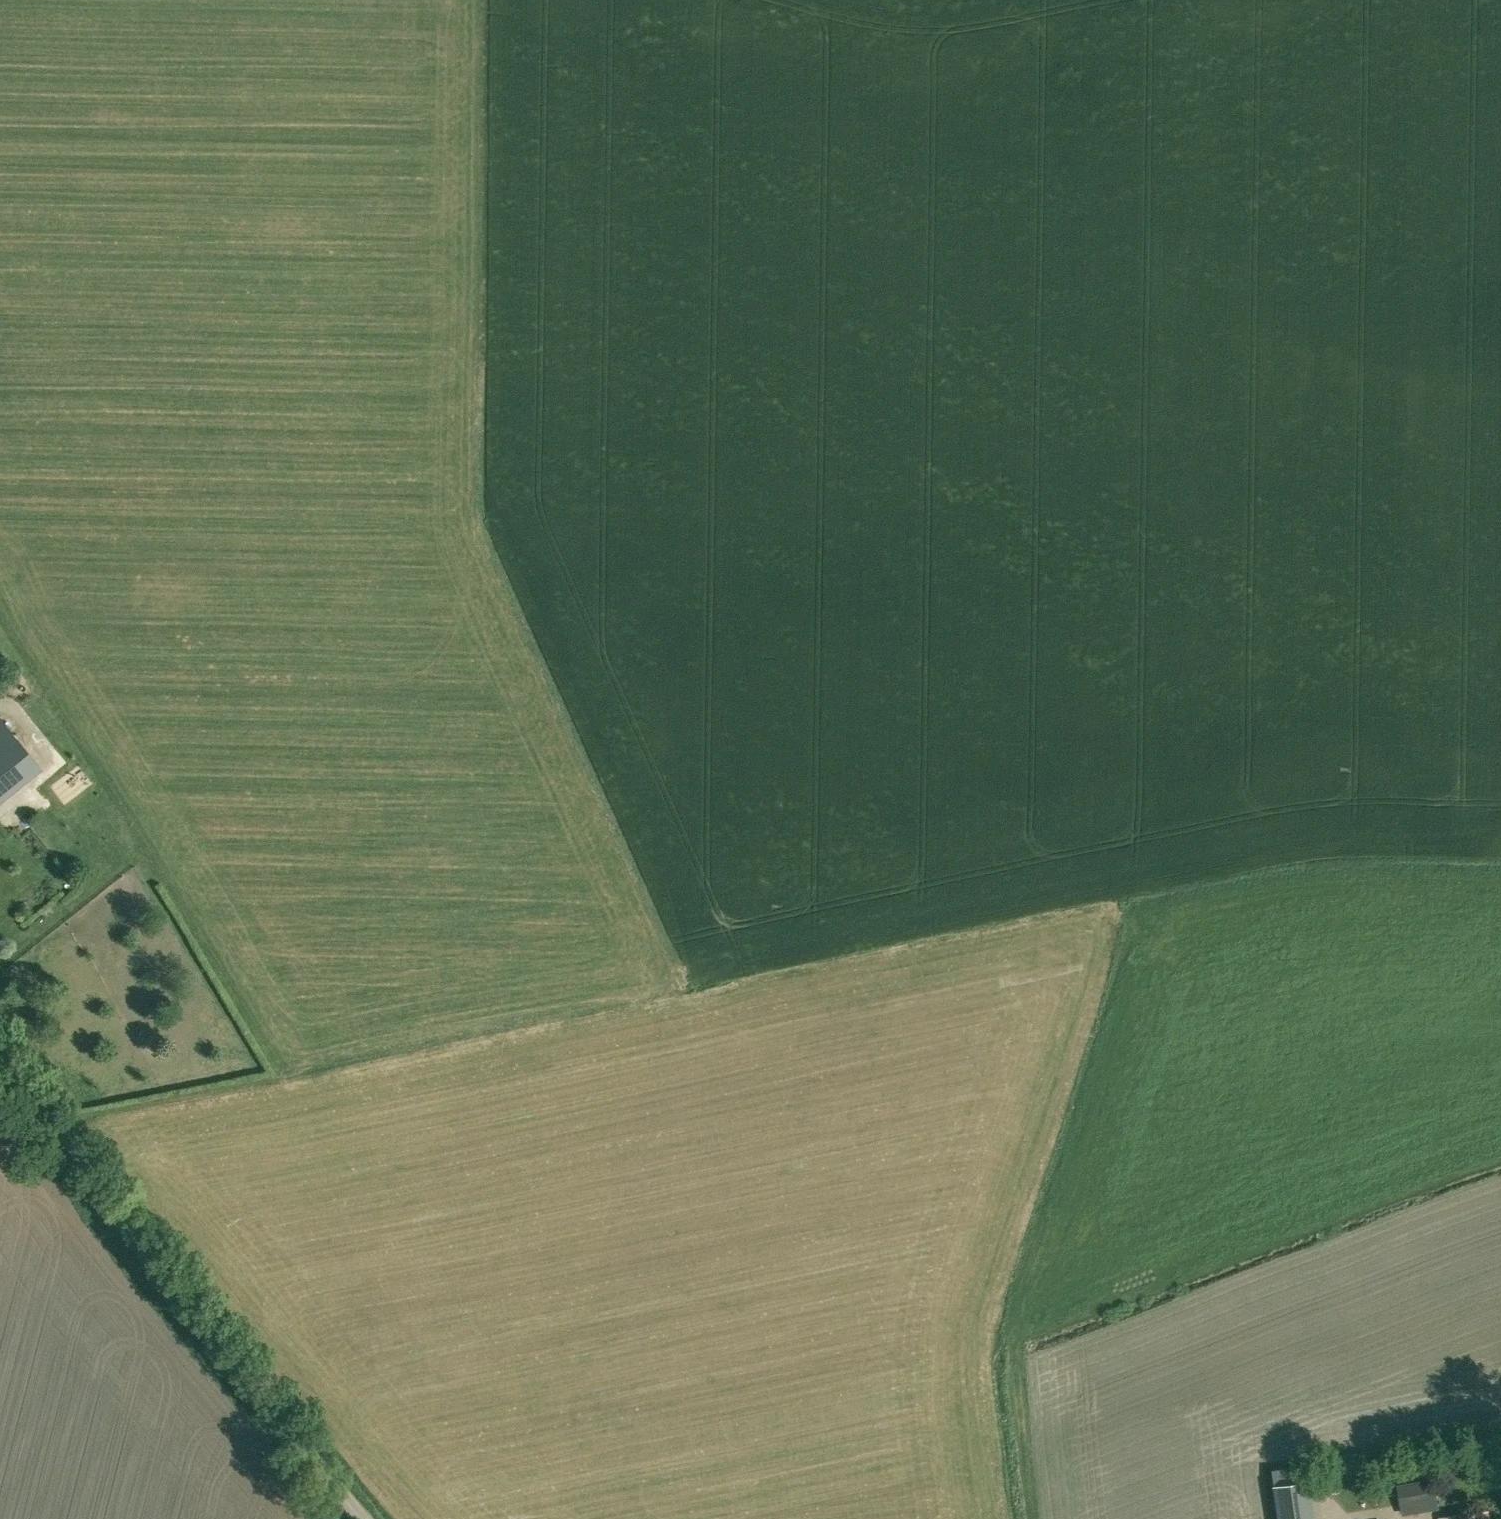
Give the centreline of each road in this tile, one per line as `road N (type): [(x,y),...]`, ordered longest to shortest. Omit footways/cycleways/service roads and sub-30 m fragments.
road 1 (unclassified): [(372,1518),(0,1061)]

